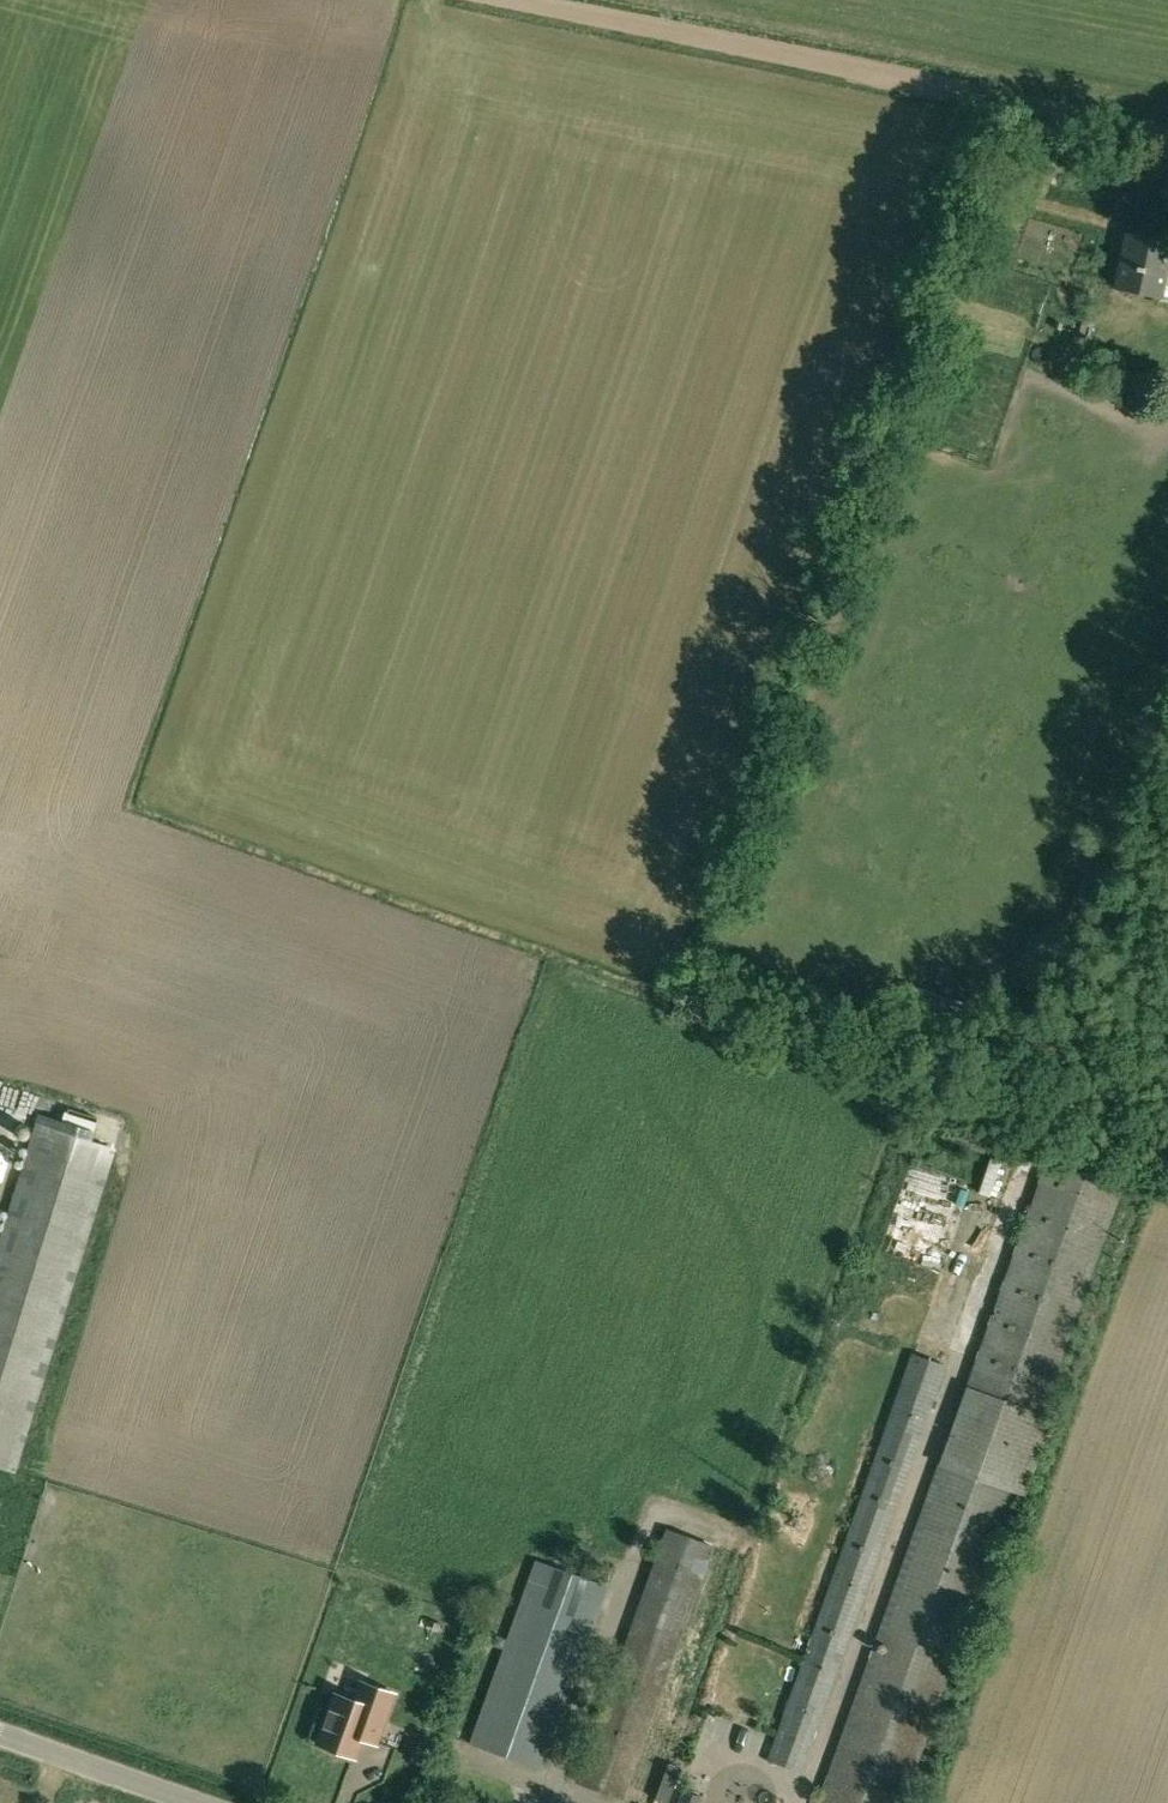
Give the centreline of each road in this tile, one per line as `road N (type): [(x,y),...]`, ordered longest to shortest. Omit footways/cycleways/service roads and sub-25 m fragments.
road 1 (track): [(1167,136),(513,0)]
road 2 (unclassified): [(190,1802),(0,1737)]

